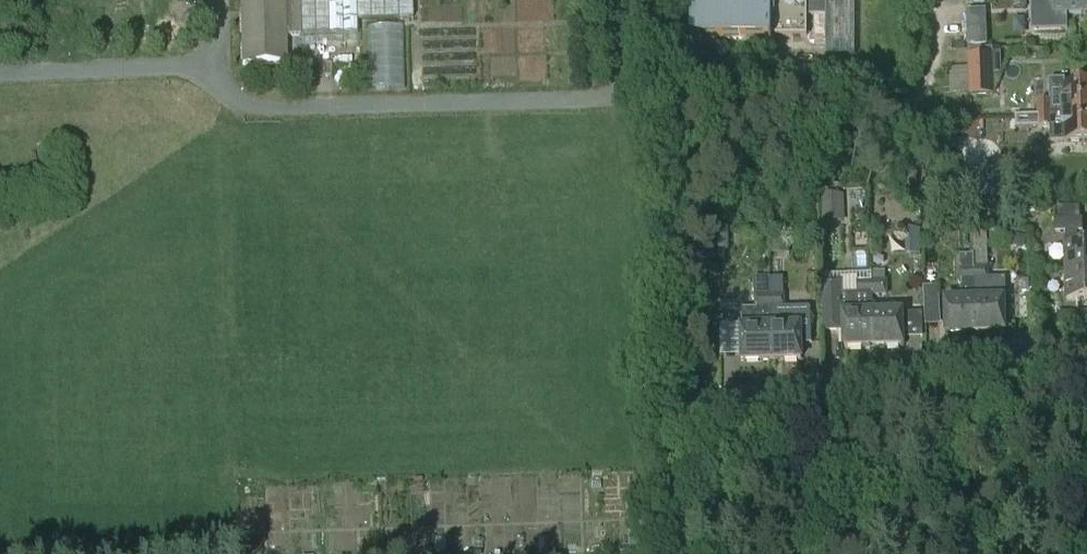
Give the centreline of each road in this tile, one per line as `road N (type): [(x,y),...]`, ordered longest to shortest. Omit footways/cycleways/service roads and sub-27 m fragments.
road 1 (residential): [(623,0),(622,79),(605,97),(252,108),(221,85),(219,65)]
road 2 (track): [(933,0),(938,48),(924,89),(879,125),(755,100),(667,104),(617,91)]
road 3 (residential): [(711,402),(1086,363)]
road 4 (residential): [(0,74),(219,65)]

